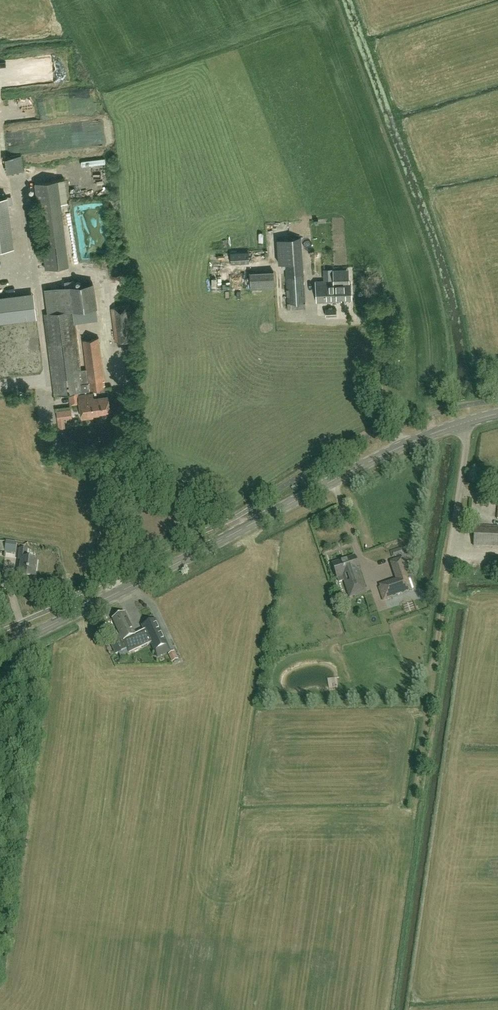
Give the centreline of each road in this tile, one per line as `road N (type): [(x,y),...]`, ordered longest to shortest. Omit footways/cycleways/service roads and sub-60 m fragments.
road 1 (tertiary): [(0,650),(404,446),(497,414)]
road 2 (track): [(119,480),(230,520),(253,549)]
road 3 (track): [(427,713),(446,581)]

